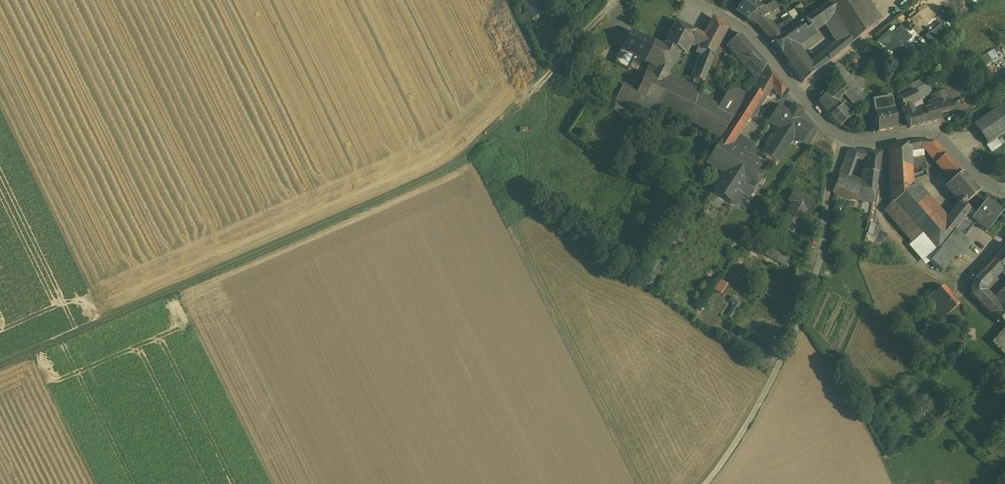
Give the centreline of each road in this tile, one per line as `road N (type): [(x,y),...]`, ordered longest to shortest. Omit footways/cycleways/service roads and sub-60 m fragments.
road 1 (track): [(570,48),(468,158),(0,367)]
road 2 (residential): [(689,0),(750,29),(848,140),(932,133),(1004,193)]
road 3 (track): [(706,483),(741,440),(807,311),(826,196),(848,140)]
road 4 (residential): [(909,257),(960,290),(1004,232)]

